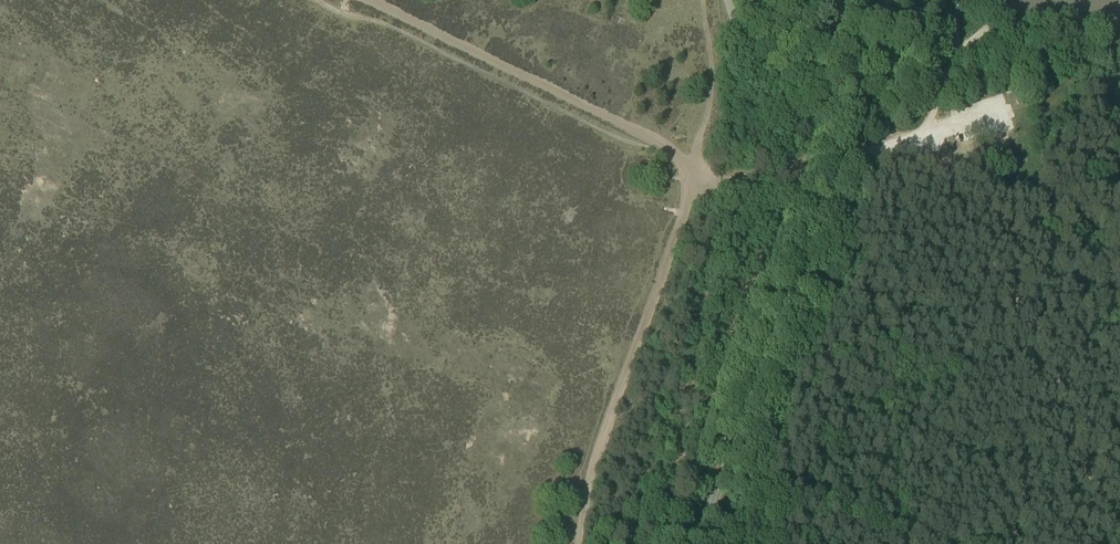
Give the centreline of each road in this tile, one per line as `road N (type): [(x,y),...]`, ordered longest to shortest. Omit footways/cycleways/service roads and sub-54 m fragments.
road 1 (unclassified): [(693,543),(837,171),(751,47),(729,0)]
road 2 (track): [(1119,542),(1073,446),(1049,372),(956,202),(919,167),(866,152)]
road 3 (track): [(579,543),(610,417),(676,240),(691,166)]
road 4 (track): [(370,0),(691,166)]
road 5 (track): [(691,166),(735,180),(836,163)]
road 6 (track): [(914,132),(949,70),(957,0)]

